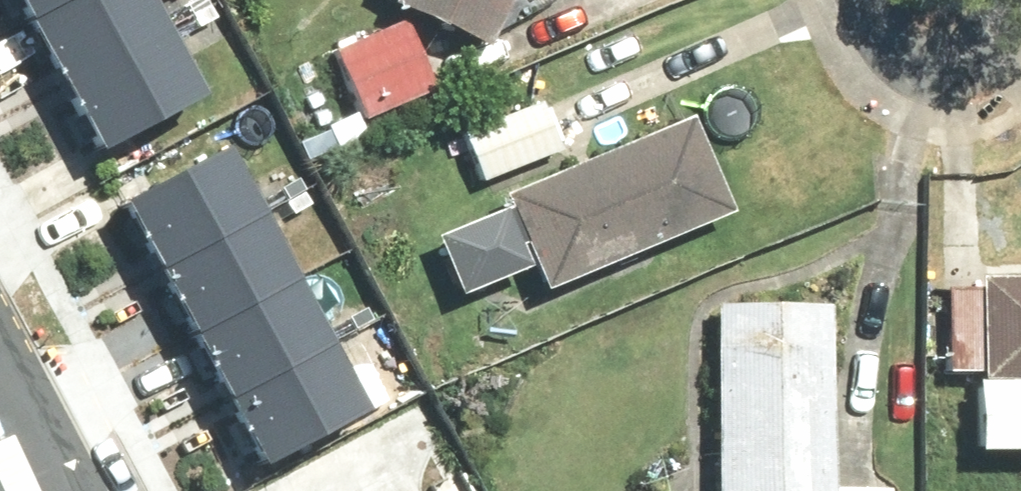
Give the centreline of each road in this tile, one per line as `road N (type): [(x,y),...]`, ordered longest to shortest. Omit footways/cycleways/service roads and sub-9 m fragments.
road 1 (residential): [(1020,9),(1008,25),(922,58),(884,51),(863,0)]
road 2 (residential): [(0,377),(60,490)]

